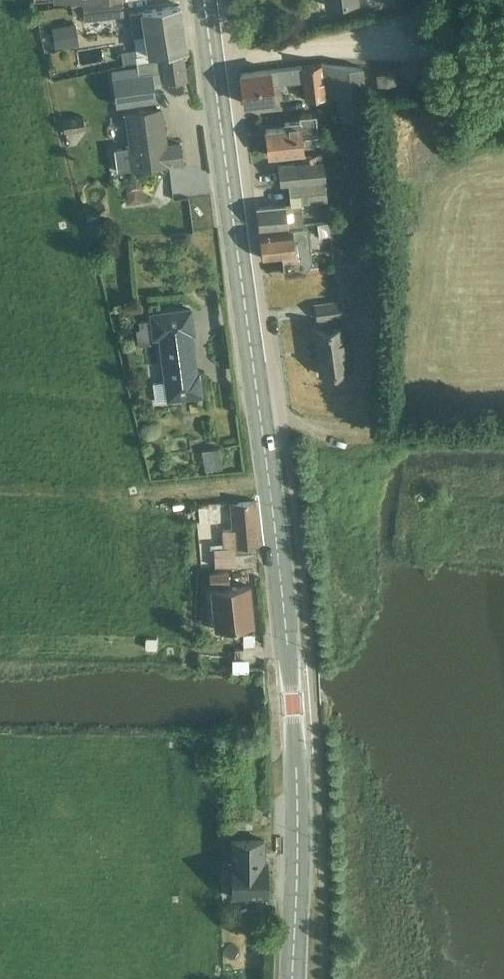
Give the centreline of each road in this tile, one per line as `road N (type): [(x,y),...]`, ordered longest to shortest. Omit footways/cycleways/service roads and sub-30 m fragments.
road 1 (secondary): [(294,978),(290,669),(207,0)]

